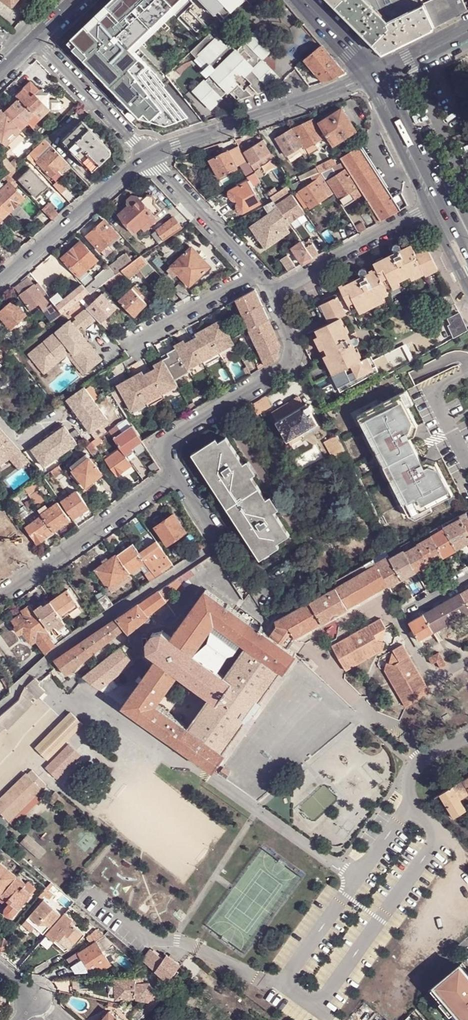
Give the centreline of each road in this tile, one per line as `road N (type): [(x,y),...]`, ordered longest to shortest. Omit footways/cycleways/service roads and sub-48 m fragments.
road 1 (residential): [(175,474),(213,535),(211,550),(54,654),(0,711)]
road 2 (residential): [(273,291),(293,356),(167,443),(175,474)]
road 3 (residential): [(148,157),(369,79)]
road 4 (residential): [(175,474),(0,599)]
road 5 (residential): [(0,284),(148,157)]
road 6 (residential): [(273,291),(435,211)]
road 7 (residential): [(34,38),(148,157)]
road 8 (residential): [(148,157),(258,270)]
road 9 (residential): [(123,348),(258,270)]
road 10 (tertiary): [(435,211),(369,79)]

